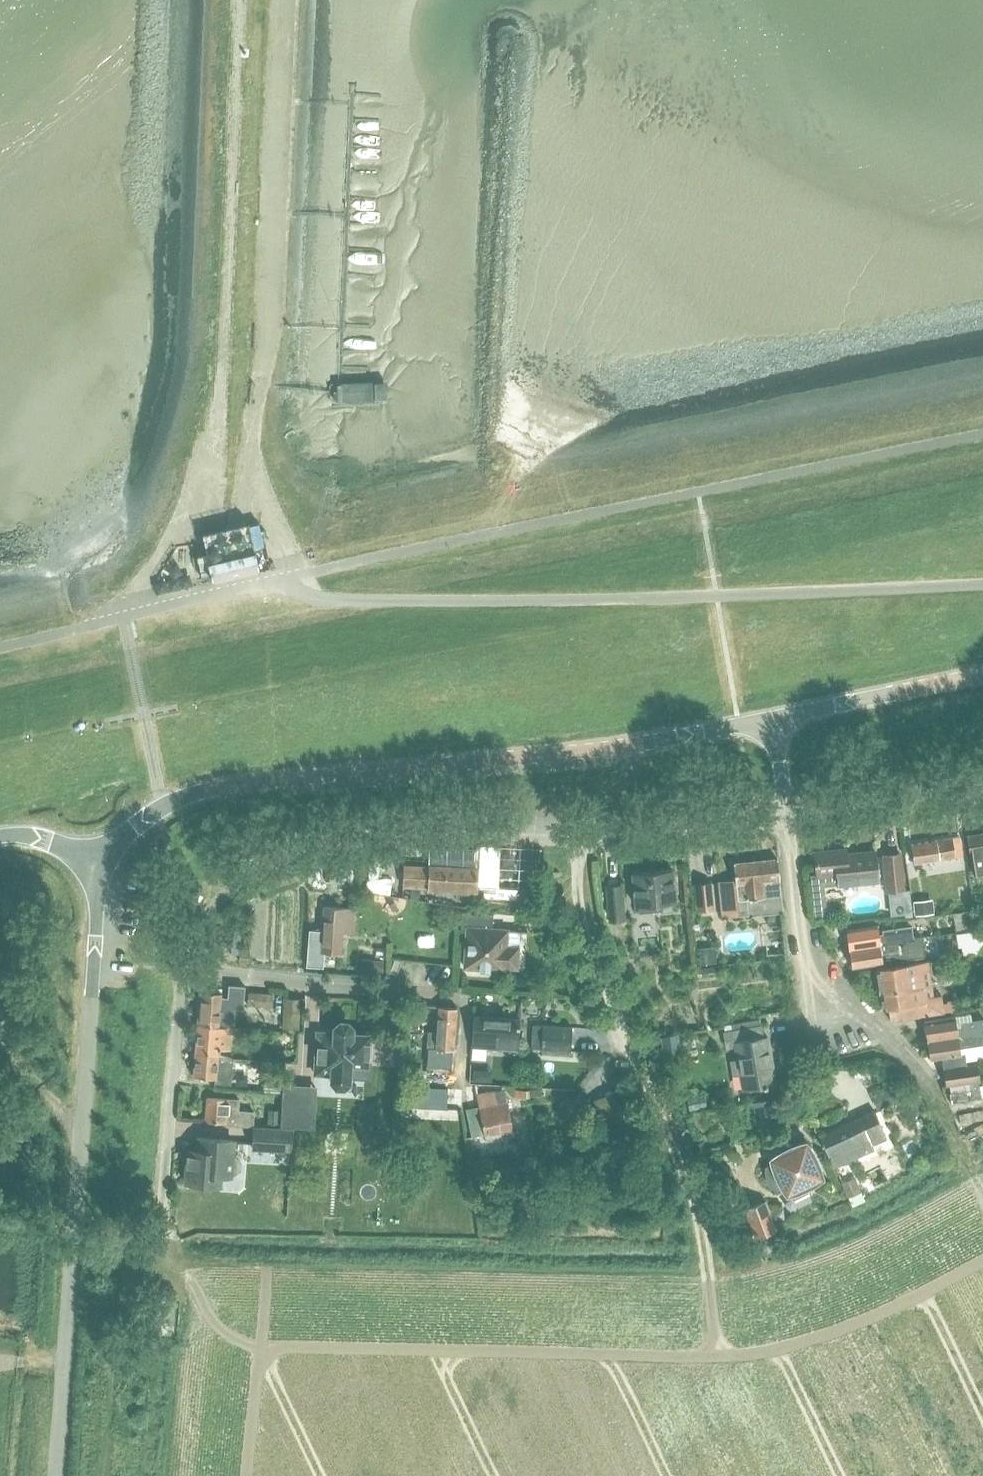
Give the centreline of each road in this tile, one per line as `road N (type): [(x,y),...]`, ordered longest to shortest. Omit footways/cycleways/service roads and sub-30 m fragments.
road 1 (residential): [(162,1242),(188,945),(216,898),(242,876),(340,845),(451,833),(626,842),(787,821)]
road 2 (tertiary): [(100,859),(164,804),(207,791),(564,752),(772,720)]
road 3 (tertiary): [(100,859),(54,1475)]
road 4 (track): [(706,1265),(682,1162),(592,958),(578,896),(580,843)]
road 5 (residential): [(970,1167),(913,1056),(875,1024),(828,1005),(809,974),(787,821)]
road 6 (tertiary): [(772,720),(982,675)]
road 7 (residential): [(787,821),(982,796)]

